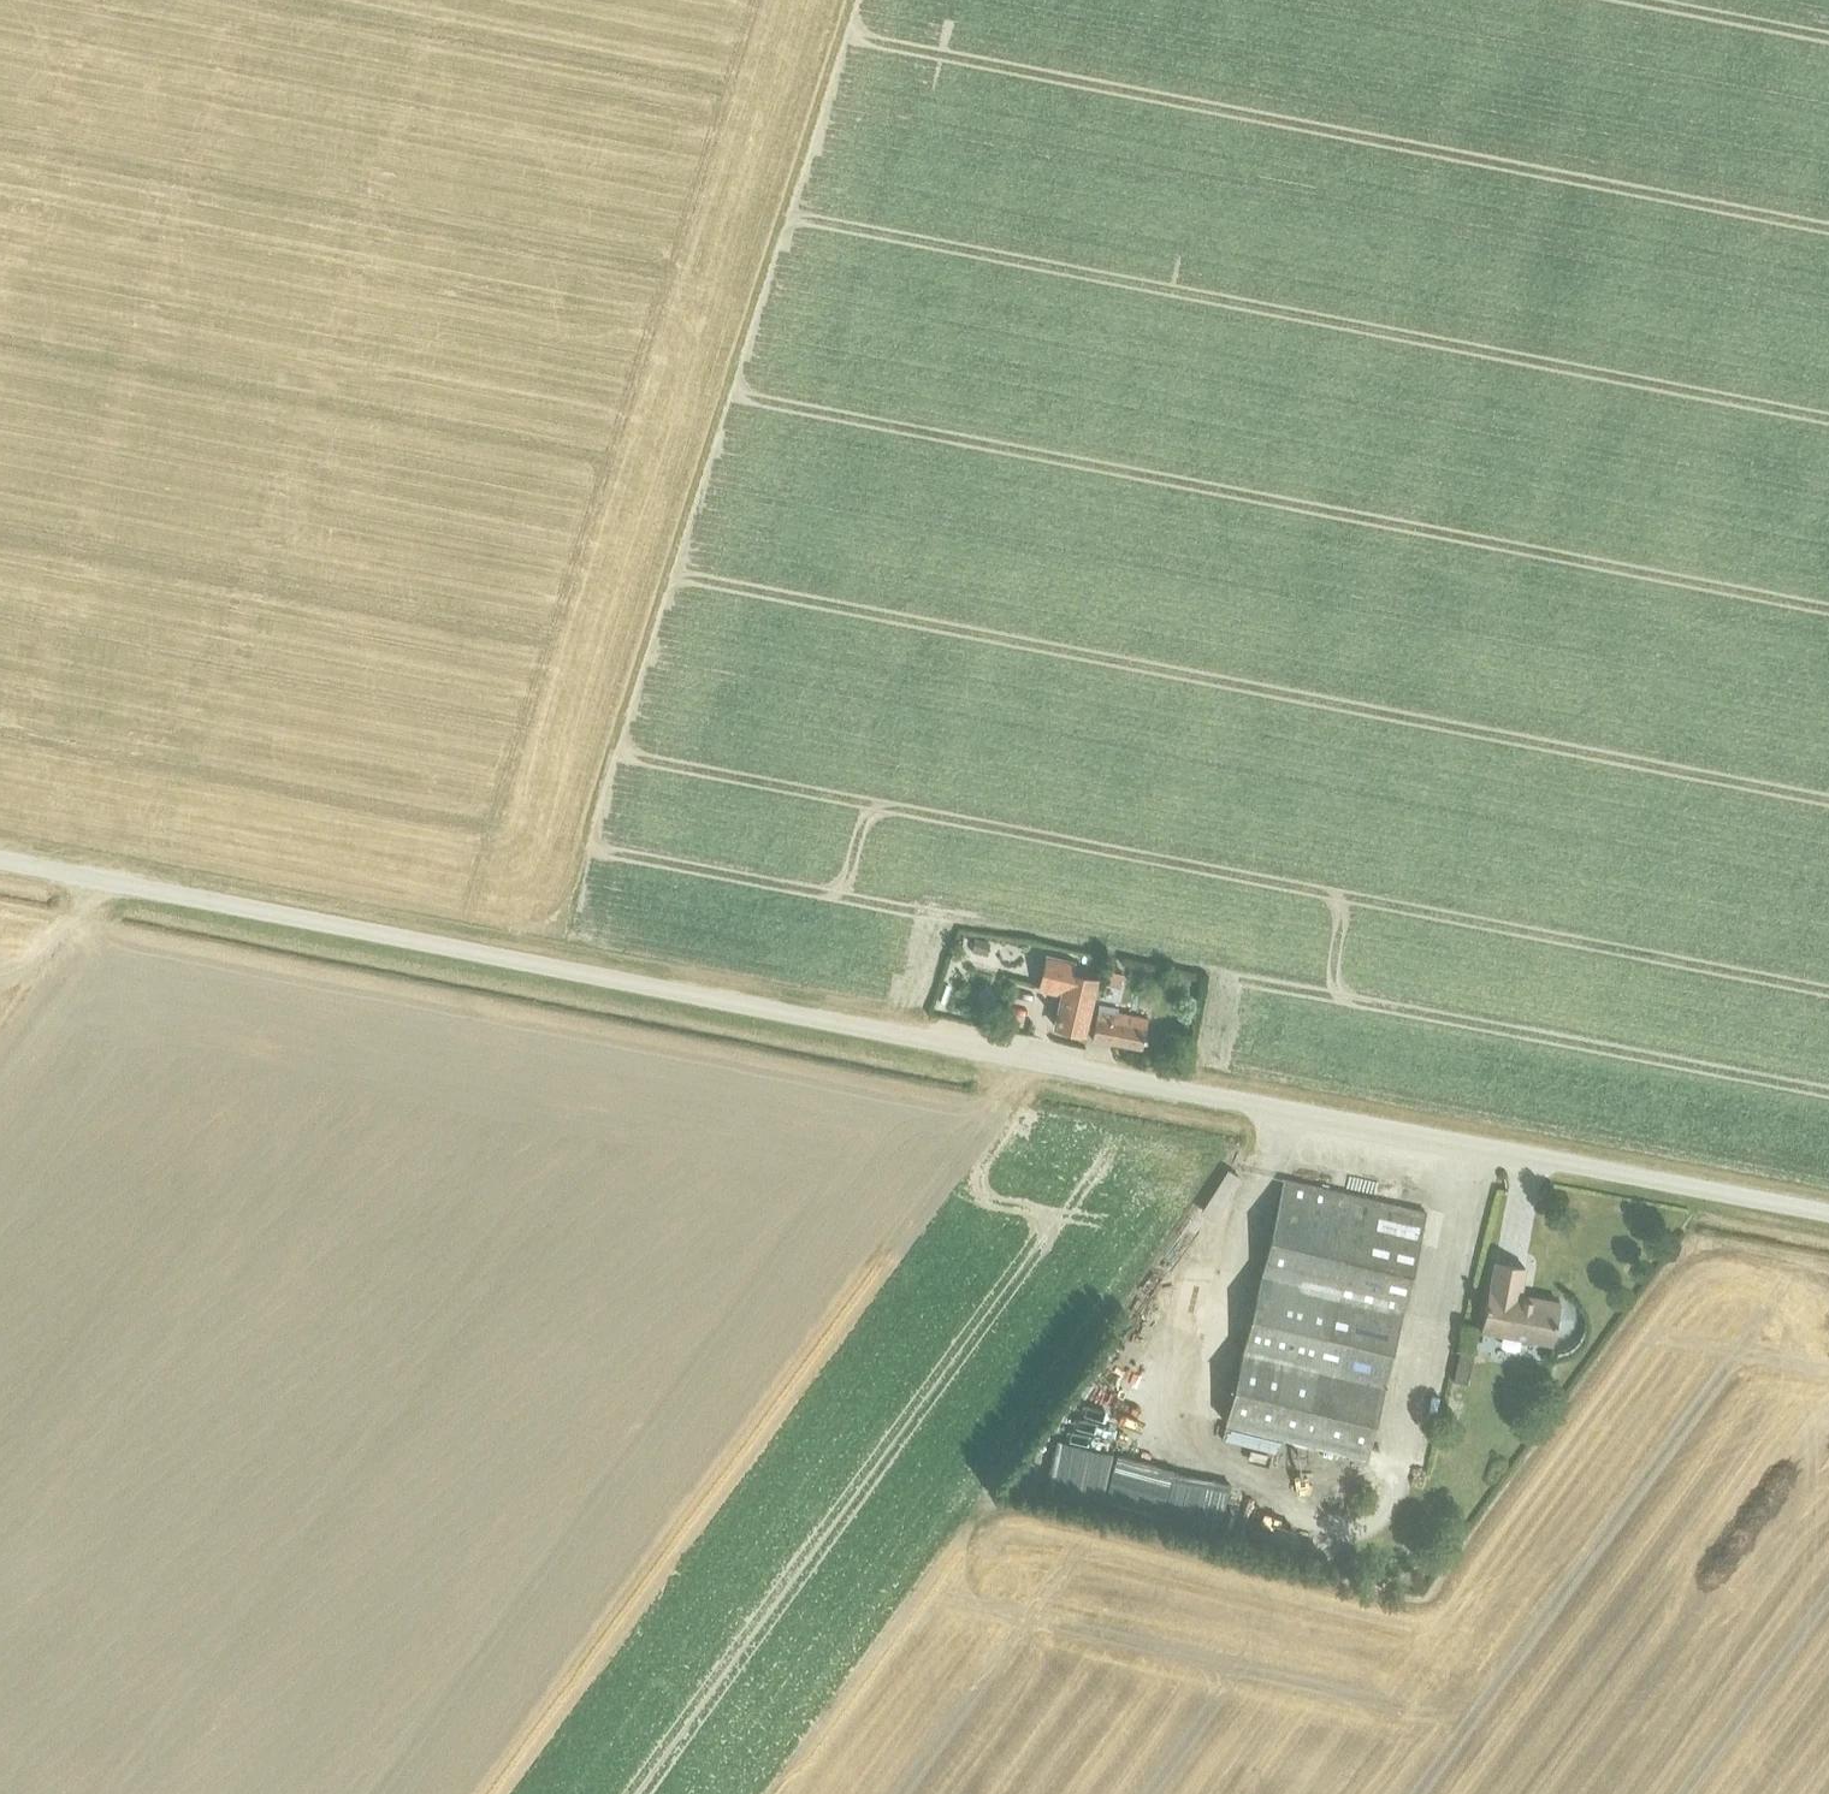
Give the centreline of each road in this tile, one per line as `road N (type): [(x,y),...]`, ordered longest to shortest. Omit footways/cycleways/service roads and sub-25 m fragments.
road 1 (unclassified): [(1828,1217),(0,862)]

